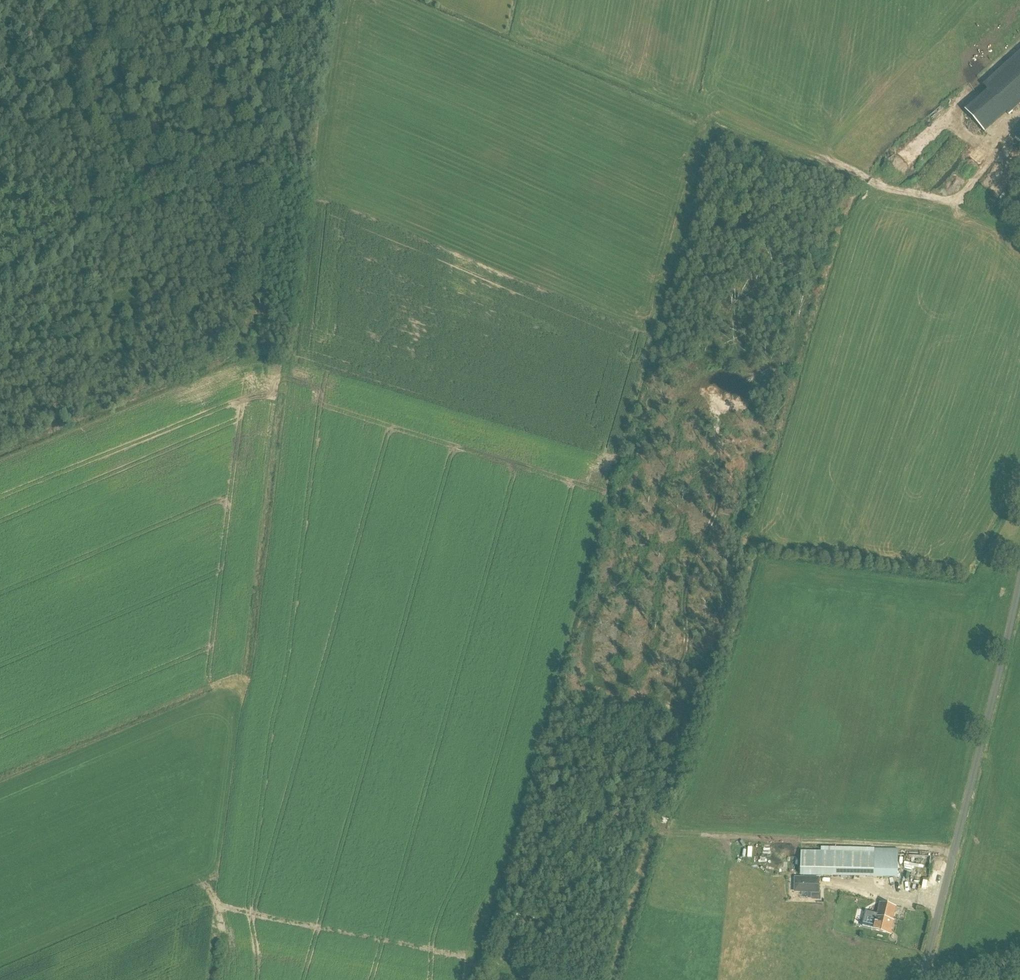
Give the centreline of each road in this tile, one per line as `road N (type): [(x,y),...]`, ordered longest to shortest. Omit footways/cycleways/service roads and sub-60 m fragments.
road 1 (track): [(717,425),(718,499),(686,594),(676,686),(682,739),(650,814),(658,833),(611,979)]
road 2 (unclassified): [(926,979),(1019,579)]
road 3 (track): [(658,833),(956,853)]

